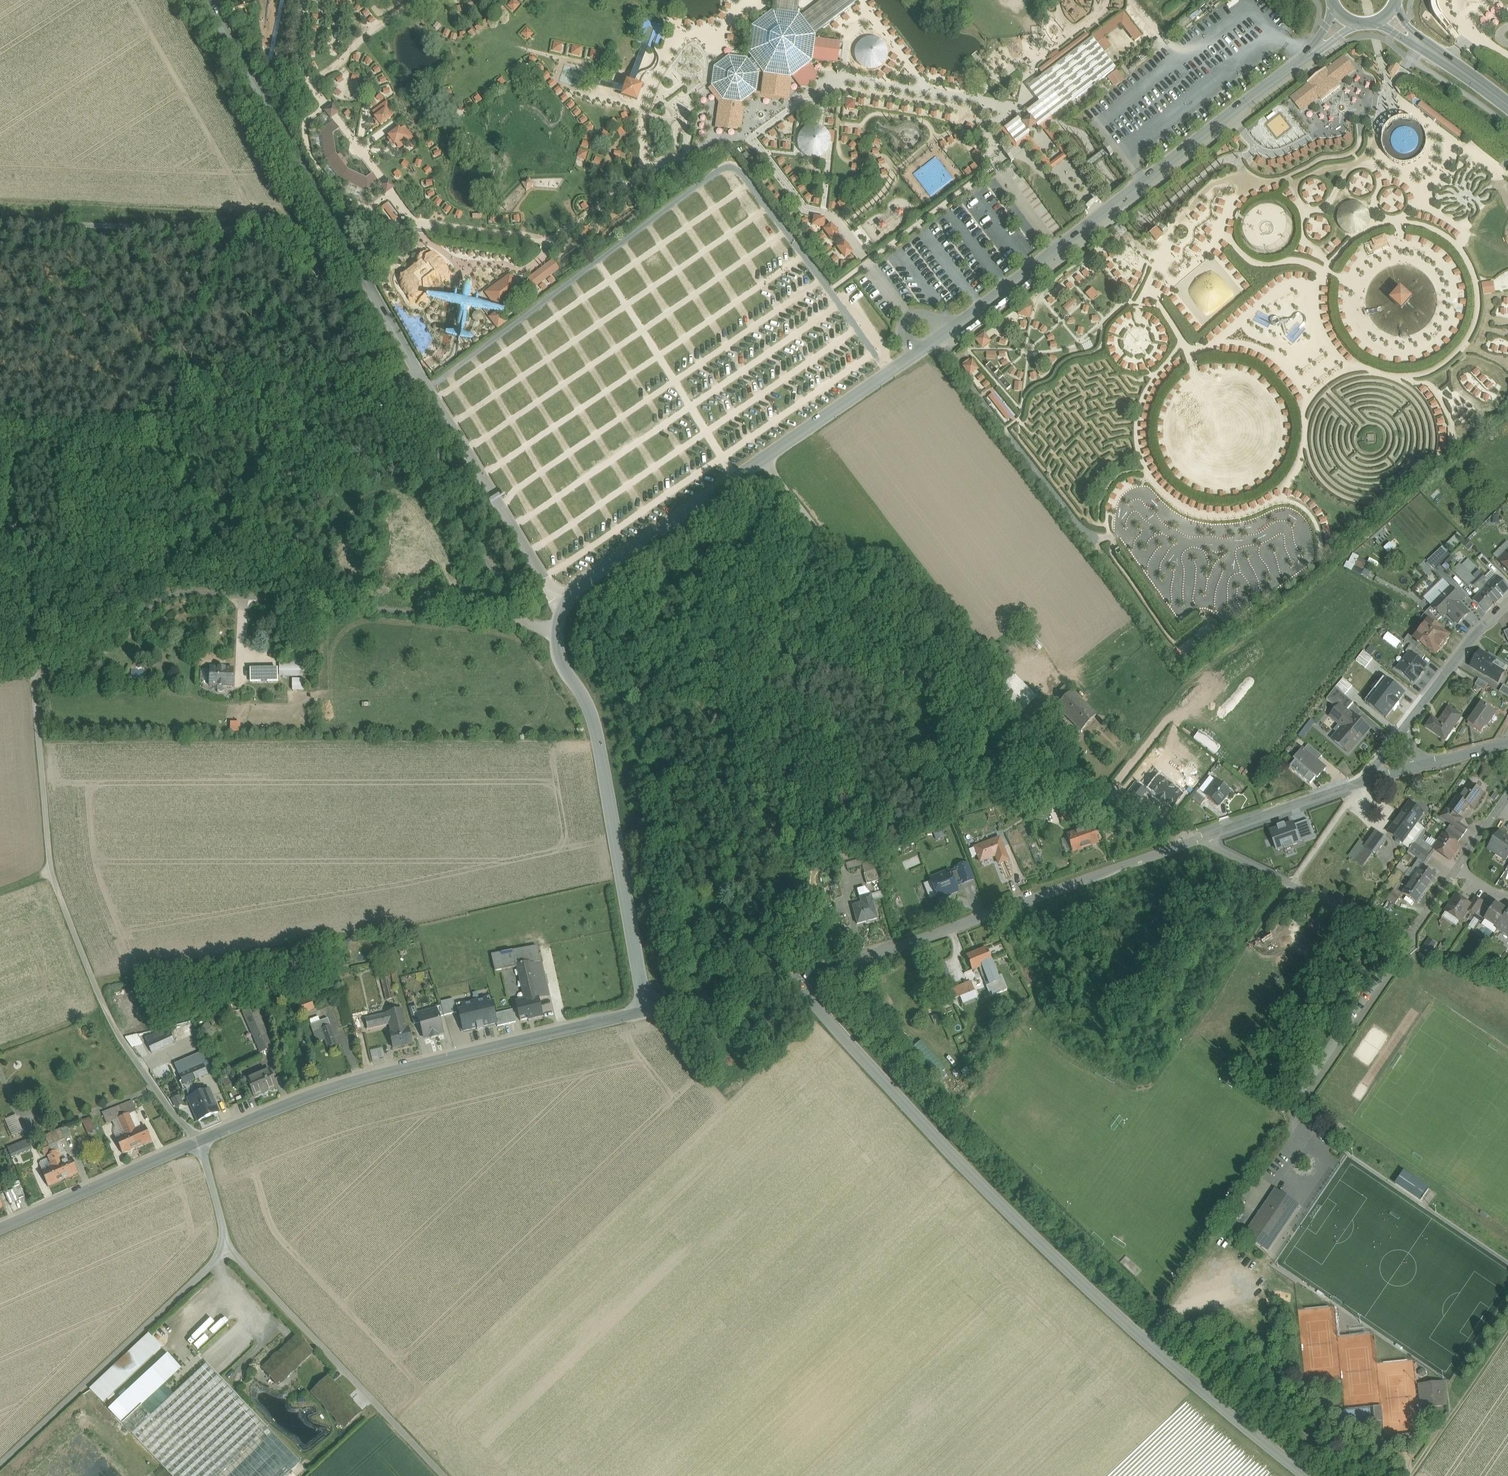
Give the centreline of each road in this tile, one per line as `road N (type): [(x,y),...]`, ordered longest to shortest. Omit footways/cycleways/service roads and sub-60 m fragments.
road 1 (unclassified): [(529,624),(173,593),(39,678),(51,871),(102,1006),(200,1143)]
road 2 (tertiary): [(1346,18),(978,313),(763,459)]
road 3 (tertiary): [(797,979),(977,1183),(1305,1475)]
road 4 (unclassified): [(1203,837),(977,745),(763,459)]
road 5 (unclassified): [(394,400),(298,233),(0,221)]
road 6 (unclassified): [(200,1143),(314,1095),(644,1013),(652,1003)]
road 7 (tertiary): [(558,625),(561,656),(598,726),(652,1003)]
road 8 (unclassified): [(797,979),(1124,866)]
road 9 (unclassified): [(227,1248),(444,1475)]
road 10 (unclassified): [(227,1248),(0,1465)]
road 11 (tertiary): [(763,459),(579,590),(558,625)]
road 12 (unclassified): [(529,624),(394,400)]
road 13 (unclassified): [(1203,837),(1407,942)]
road 14 (unclassified): [(0,1225),(200,1143)]
road 15 (residential): [(1407,942),(1307,1116)]
road 16 (residential): [(1507,602),(1400,736)]
road 17 (residential): [(1203,837),(1364,781)]
road 18 (secondary): [(1507,105),(1387,16)]
road 19 (tertiary): [(652,1003),(666,1007),(797,979)]
road 20 (track): [(1364,781),(1293,884)]

